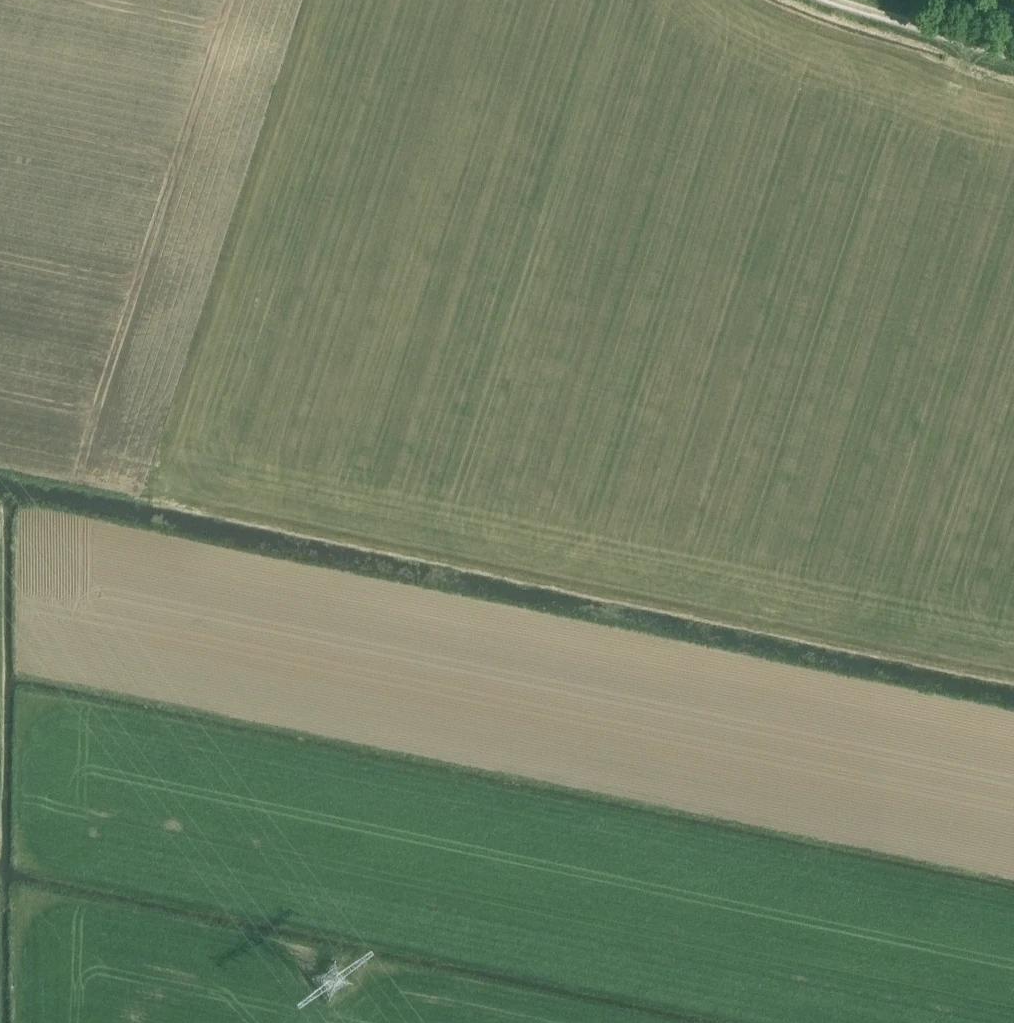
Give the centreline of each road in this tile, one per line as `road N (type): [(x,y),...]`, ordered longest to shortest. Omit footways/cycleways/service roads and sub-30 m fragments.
road 1 (track): [(833,0),(1013,58)]

